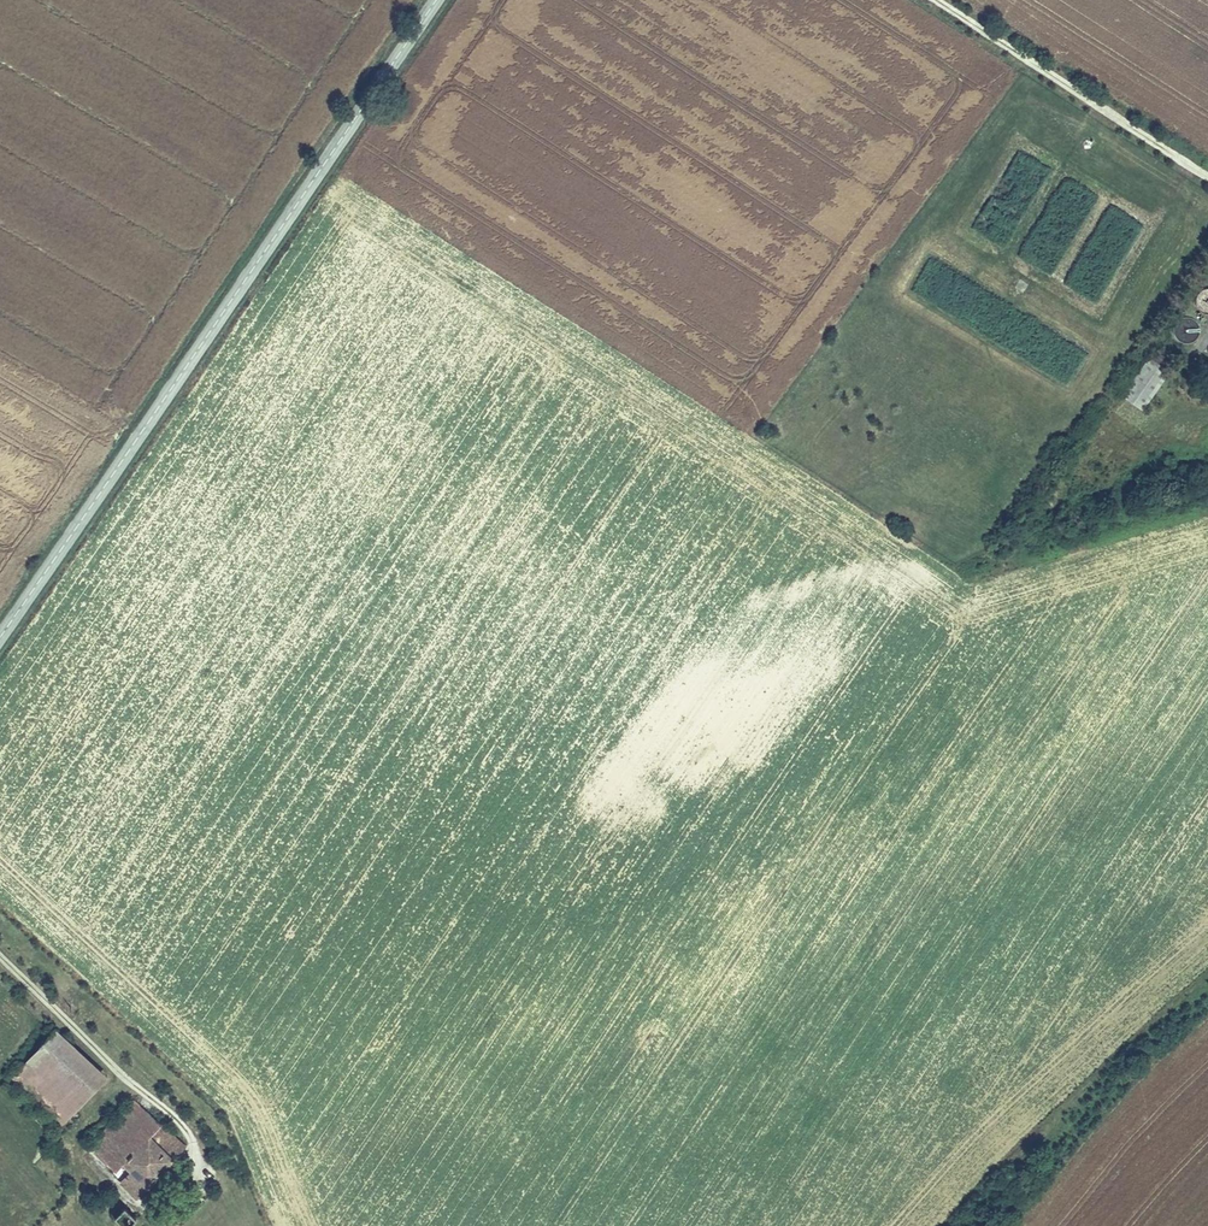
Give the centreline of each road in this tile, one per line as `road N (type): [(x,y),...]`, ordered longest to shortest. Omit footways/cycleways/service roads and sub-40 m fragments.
road 1 (tertiary): [(0,632),(435,0)]

